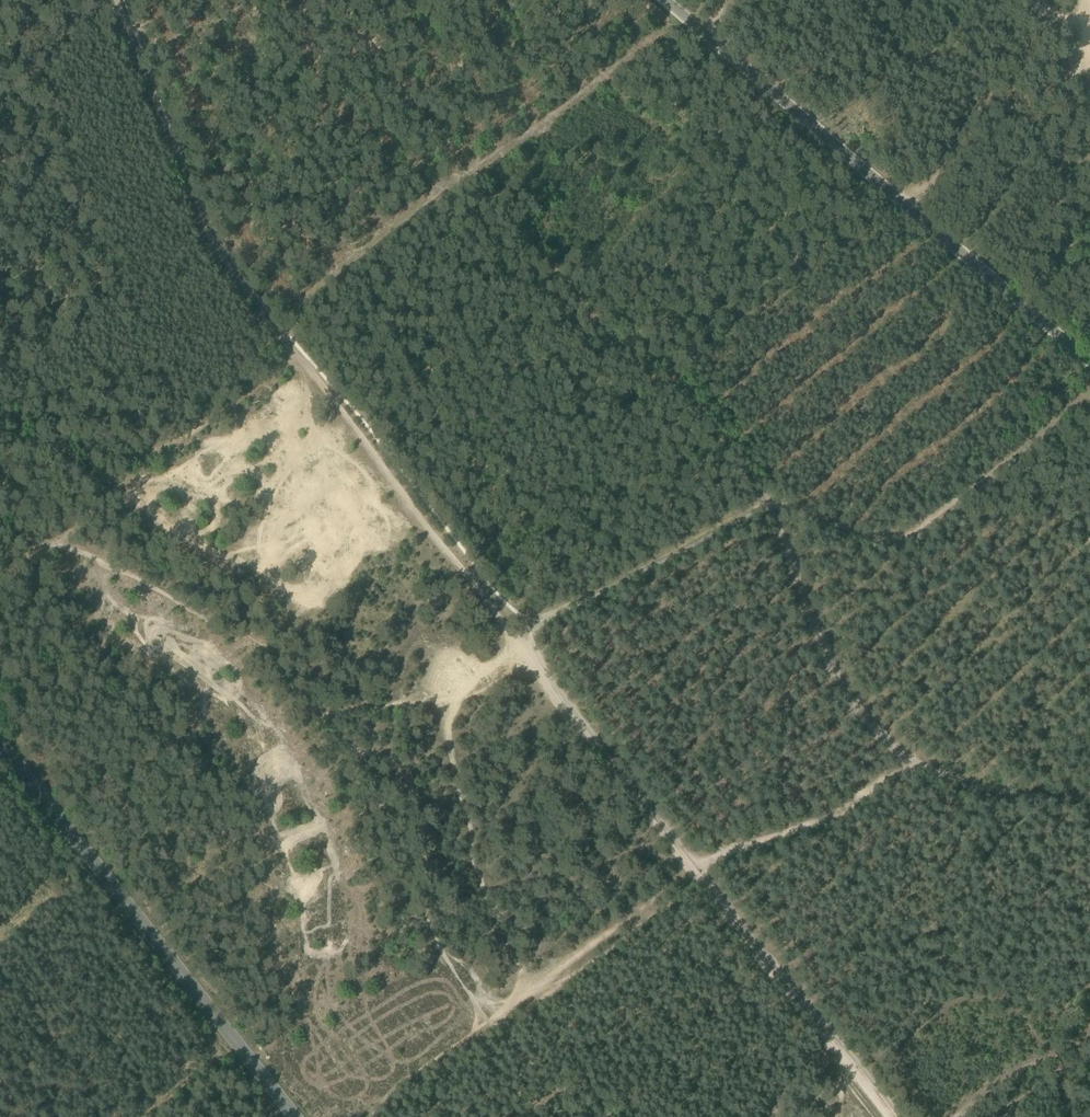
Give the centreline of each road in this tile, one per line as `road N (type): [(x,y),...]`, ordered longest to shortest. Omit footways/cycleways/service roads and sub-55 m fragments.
road 1 (track): [(116,0),(188,190),(235,282),(842,1061)]
road 2 (unclassified): [(1089,362),(664,0)]
road 3 (unclassified): [(0,744),(294,1116)]

